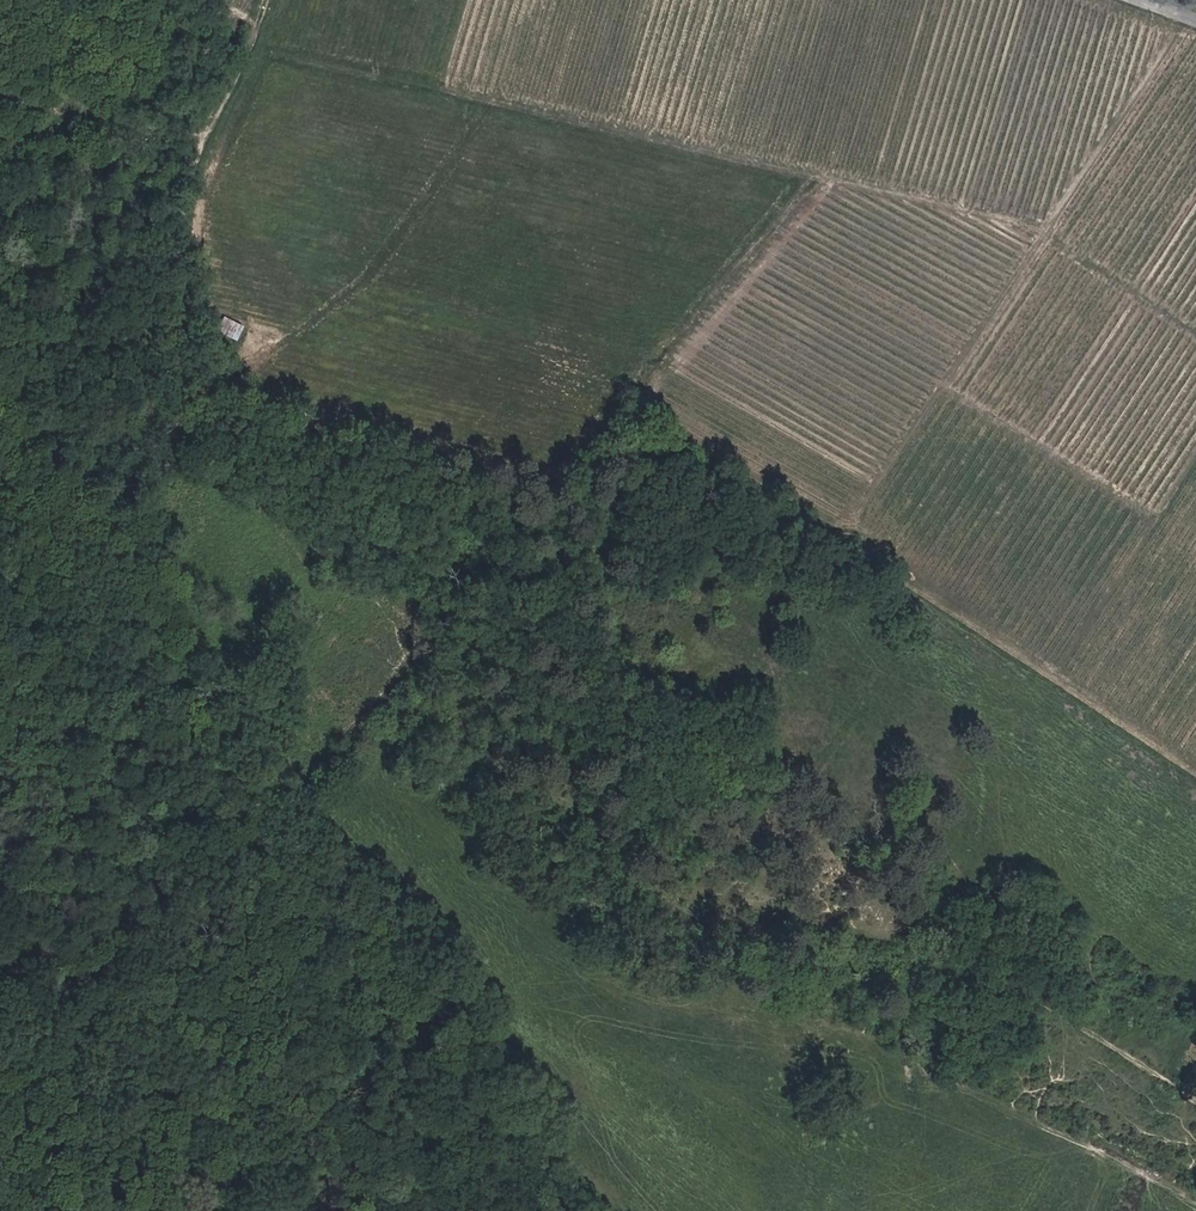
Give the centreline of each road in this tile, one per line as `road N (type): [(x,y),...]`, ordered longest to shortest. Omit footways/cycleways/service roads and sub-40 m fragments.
road 1 (track): [(267,0),(184,200),(163,449),(106,543),(0,637)]
road 2 (track): [(0,982),(42,980),(142,1001),(208,1027),(298,1113),(369,1210)]

